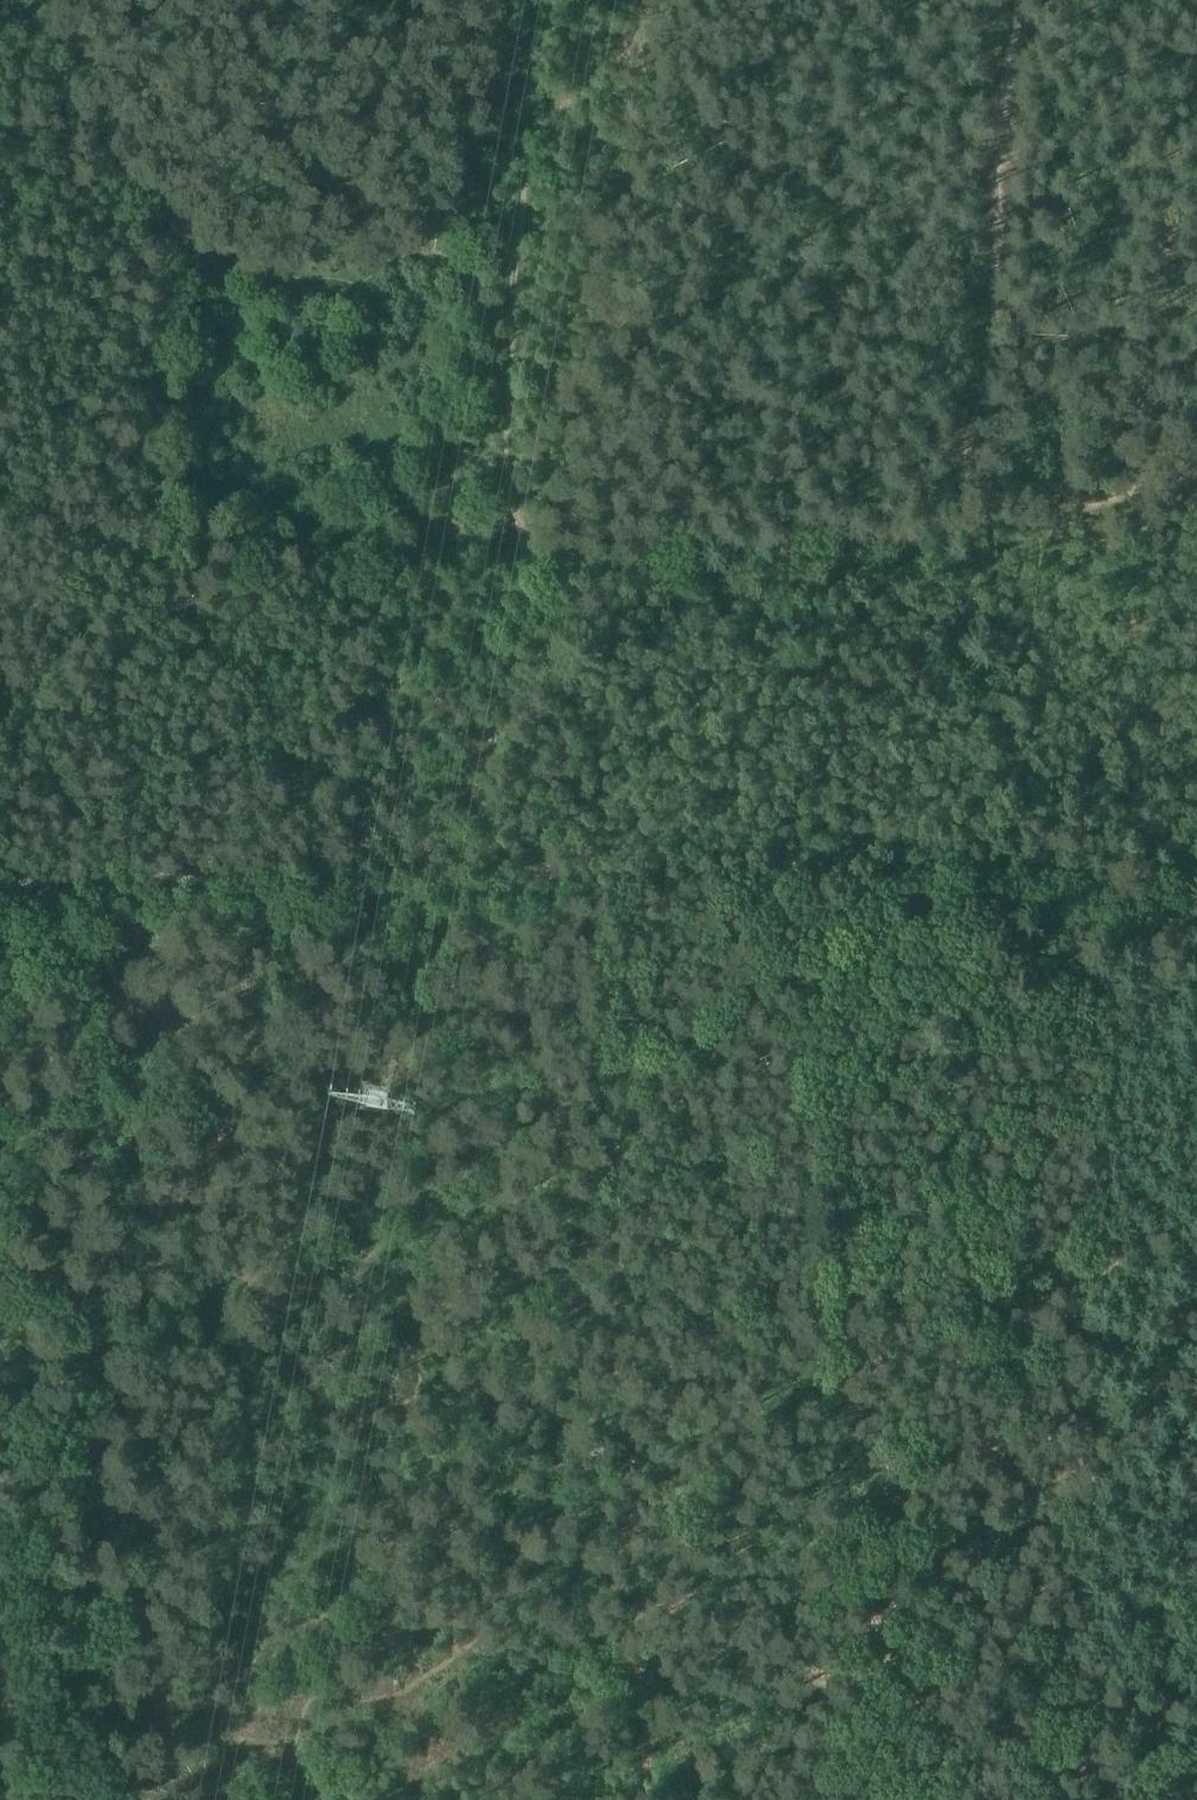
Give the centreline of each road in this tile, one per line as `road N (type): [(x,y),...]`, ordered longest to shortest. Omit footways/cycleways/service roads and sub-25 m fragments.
road 1 (track): [(0,1350),(30,1799)]

